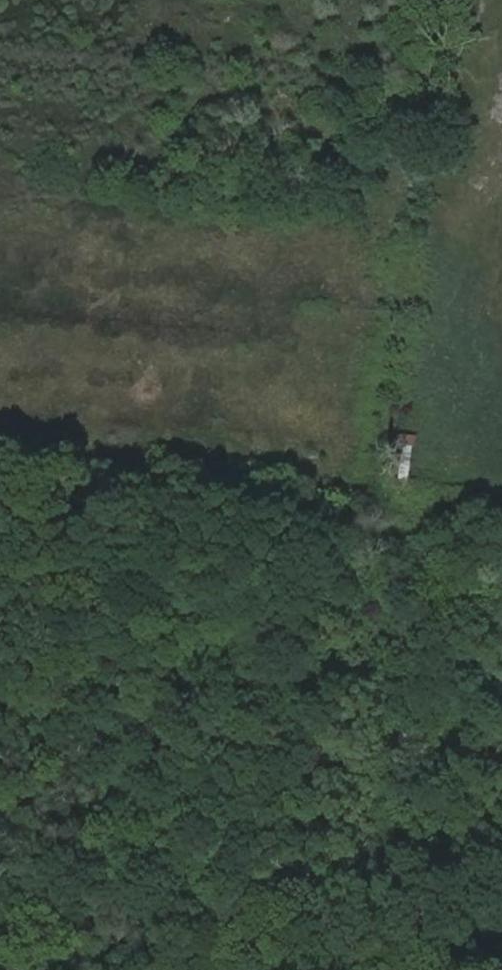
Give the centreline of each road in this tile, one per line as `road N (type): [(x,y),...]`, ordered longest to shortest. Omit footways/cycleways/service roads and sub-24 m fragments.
road 1 (track): [(501,911),(43,969)]

